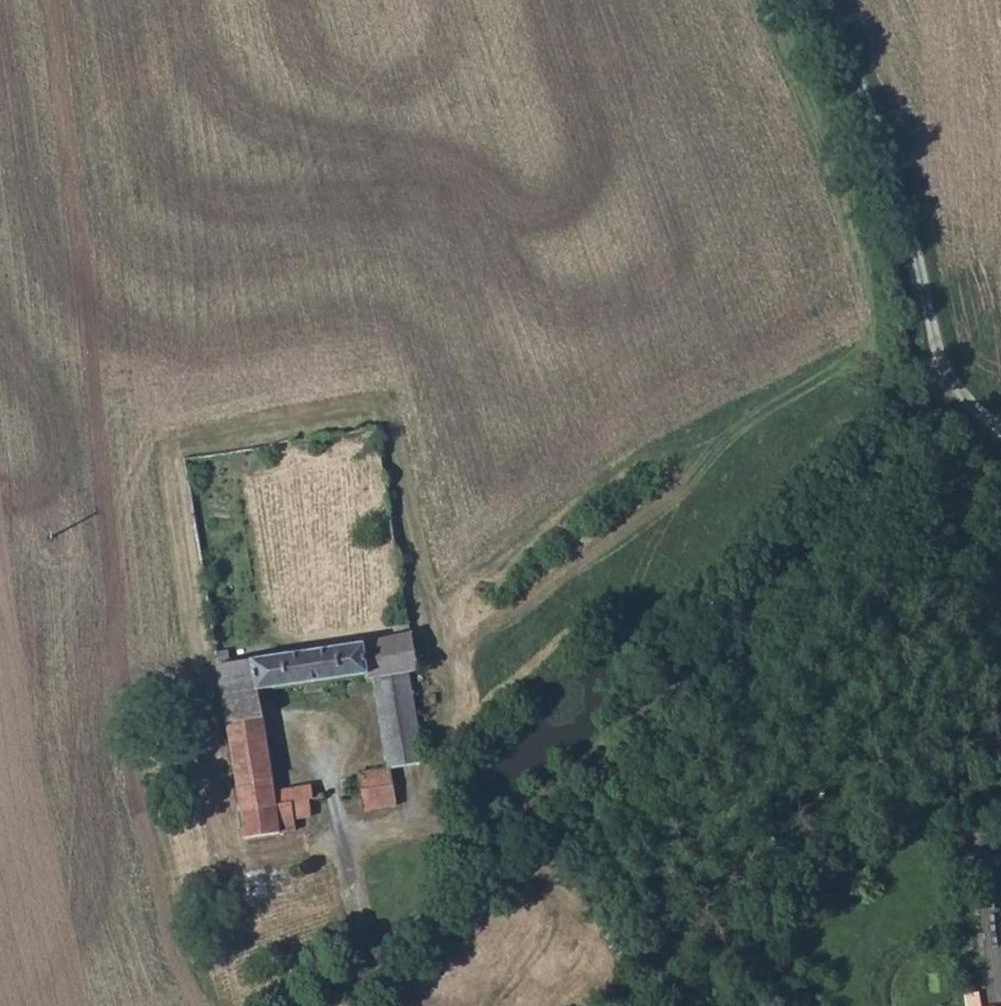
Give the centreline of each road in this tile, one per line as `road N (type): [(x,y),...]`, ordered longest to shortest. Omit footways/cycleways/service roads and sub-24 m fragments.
road 1 (track): [(944,377),(893,179),(823,0)]
road 2 (residential): [(326,1005),(413,921)]

